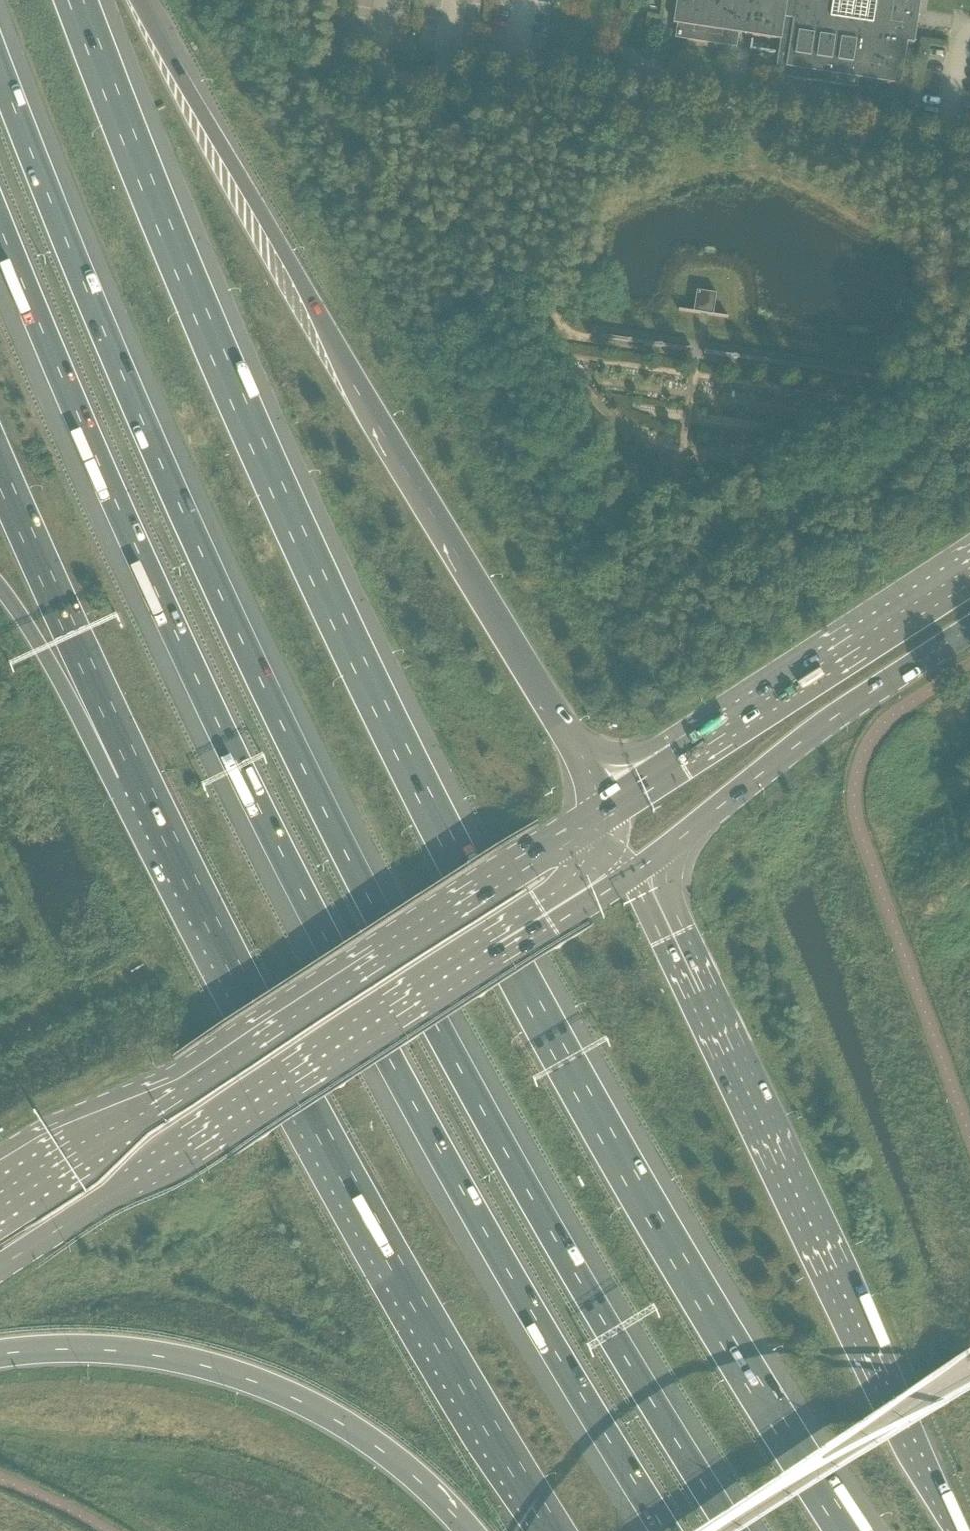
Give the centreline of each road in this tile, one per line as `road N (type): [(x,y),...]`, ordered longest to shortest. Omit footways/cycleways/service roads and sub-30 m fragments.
road 1 (motorway): [(847,1530),(704,1304),(401,751),(208,332),(75,0)]
road 2 (motorway): [(733,1530),(461,1073),(312,793),(117,364),(0,77)]
road 3 (motorway): [(0,233),(262,815),(409,1097),(665,1530)]
road 4 (motorway): [(612,806),(134,0)]
road 5 (trunk): [(137,774),(325,1137),(555,1530)]
road 6 (secondary): [(0,1267),(258,1116),(639,872)]
road 7 (trunk): [(957,1530),(639,872)]
road 8 (secondary): [(612,806),(230,1060),(11,1194)]
road 9 (trunk): [(0,1357),(127,1355),(235,1377),(344,1427),(419,1483),(465,1530)]
road 10 (secondary): [(969,575),(612,806)]
road 11 (secondary): [(639,872),(818,731),(969,629)]
road 12 (trunk): [(0,473),(137,774)]
road 13 (trunk): [(0,588),(137,774)]

